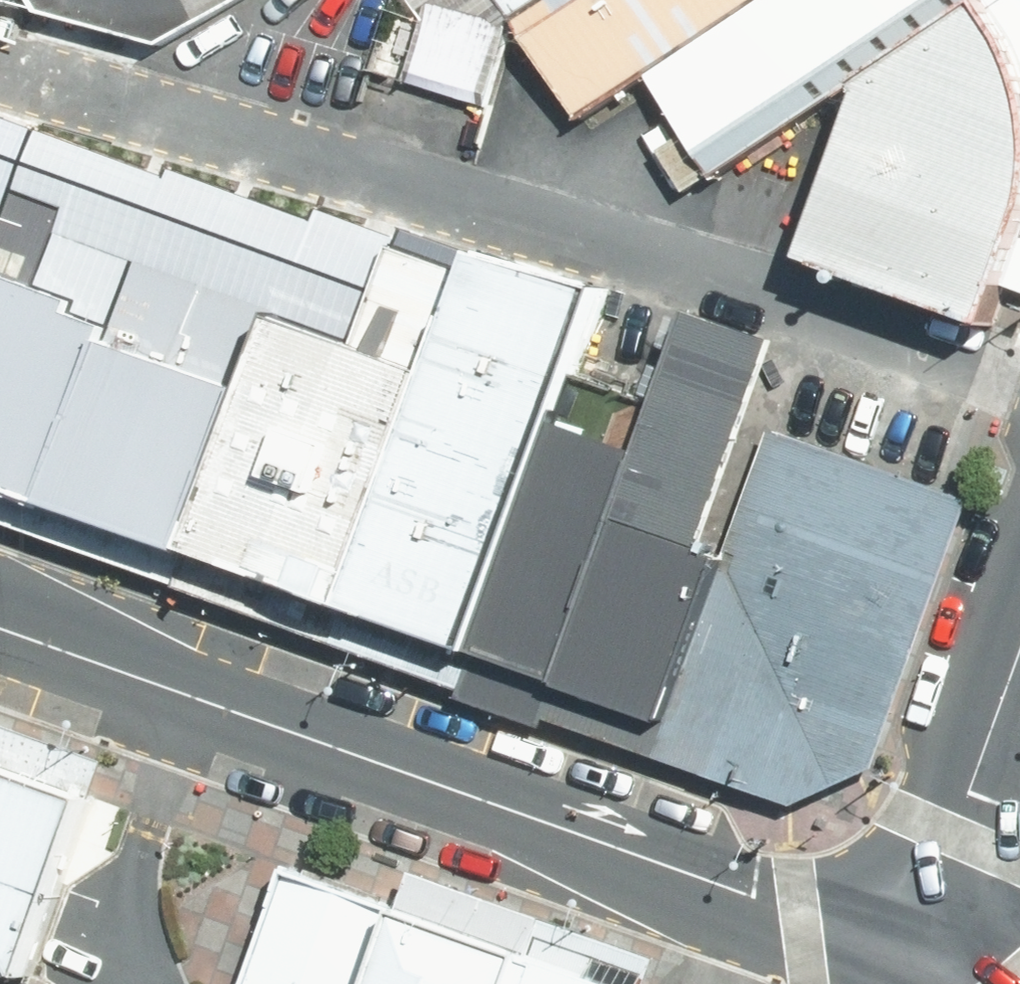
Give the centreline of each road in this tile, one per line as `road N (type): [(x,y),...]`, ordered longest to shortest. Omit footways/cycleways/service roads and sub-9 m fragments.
road 1 (secondary): [(0,631),(916,962)]
road 2 (tertiary): [(1019,662),(916,962)]

